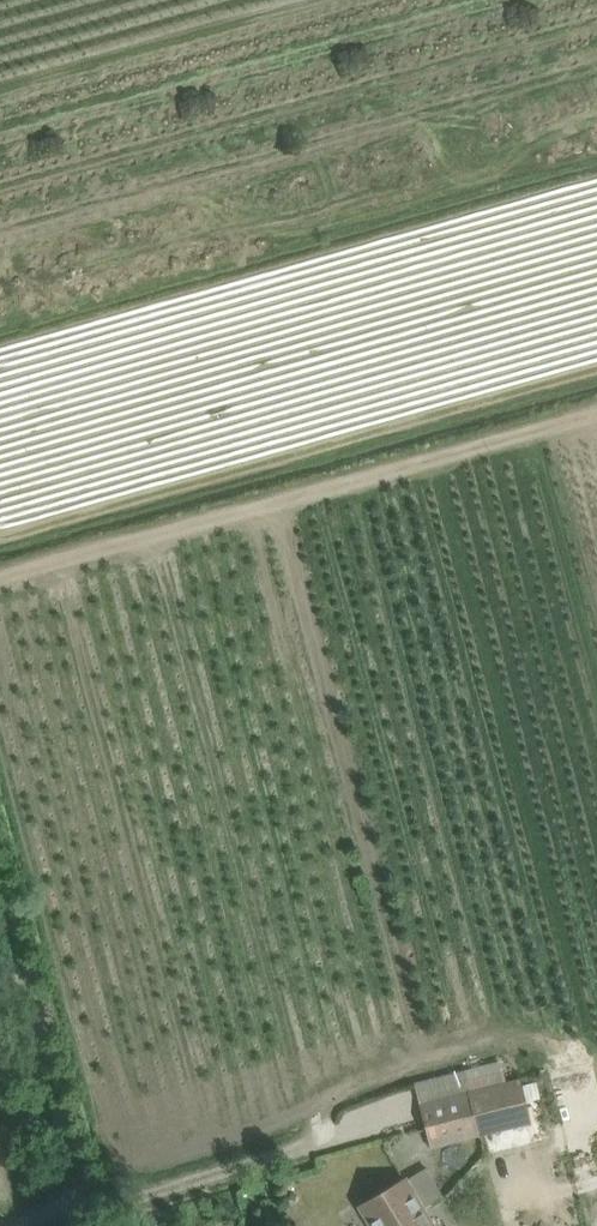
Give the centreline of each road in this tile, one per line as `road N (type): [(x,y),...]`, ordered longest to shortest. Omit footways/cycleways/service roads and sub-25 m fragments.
road 1 (unclassified): [(63,1215),(0,974)]

